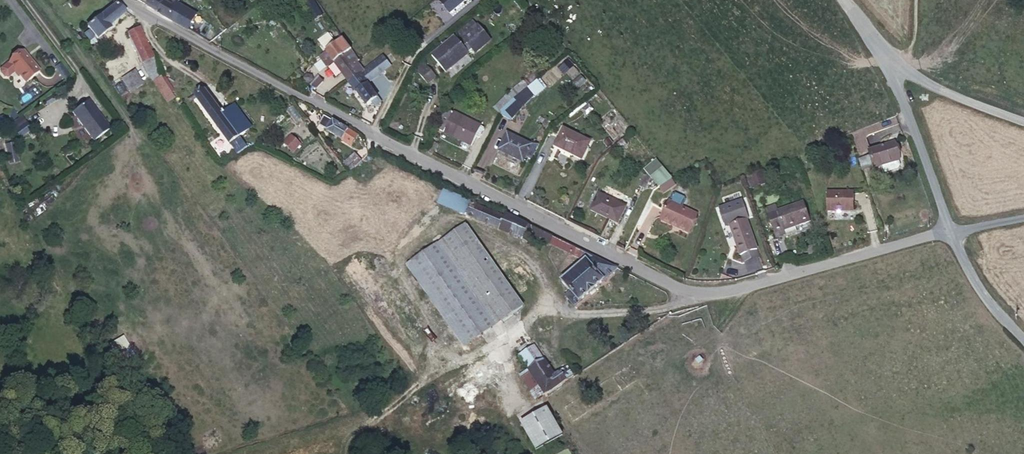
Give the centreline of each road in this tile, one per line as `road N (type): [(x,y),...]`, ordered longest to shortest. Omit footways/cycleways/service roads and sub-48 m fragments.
road 1 (residential): [(949,231),(733,291),(699,291),(460,180),(122,0)]
road 2 (track): [(125,178),(128,127),(34,0)]
road 3 (unclassified): [(949,231),(877,49)]
road 4 (unclassified): [(1023,122),(906,73),(877,49)]
road 5 (unclassified): [(1023,340),(988,301),(949,231)]

